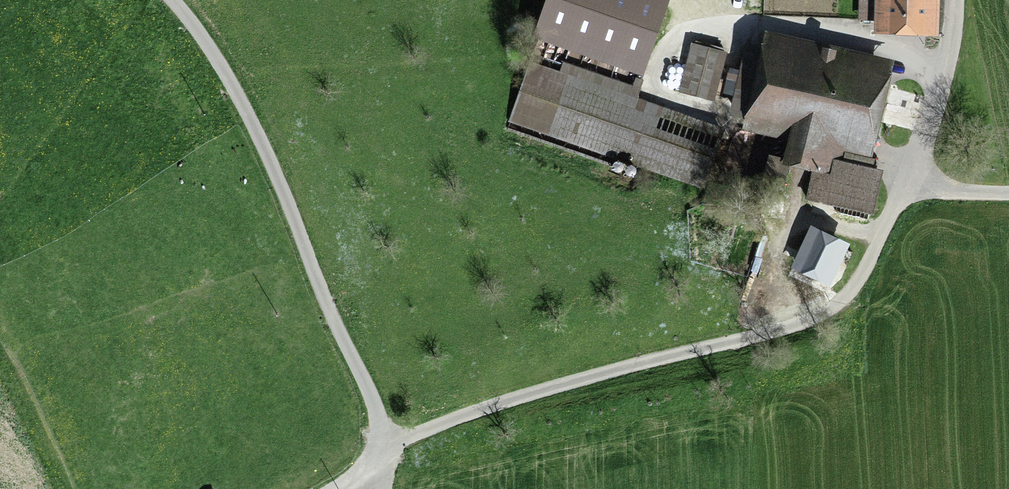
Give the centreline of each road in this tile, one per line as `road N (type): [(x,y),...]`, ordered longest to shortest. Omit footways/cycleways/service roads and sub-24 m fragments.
road 1 (unclassified): [(902,189),(860,280),(823,315),(499,404),(423,431),(381,457)]
road 2 (unclassified): [(172,0),(219,64),(274,170),(373,403),(381,457)]
road 3 (unclassified): [(956,0),(944,83),(902,189)]
road 4 (track): [(62,488),(0,359)]

